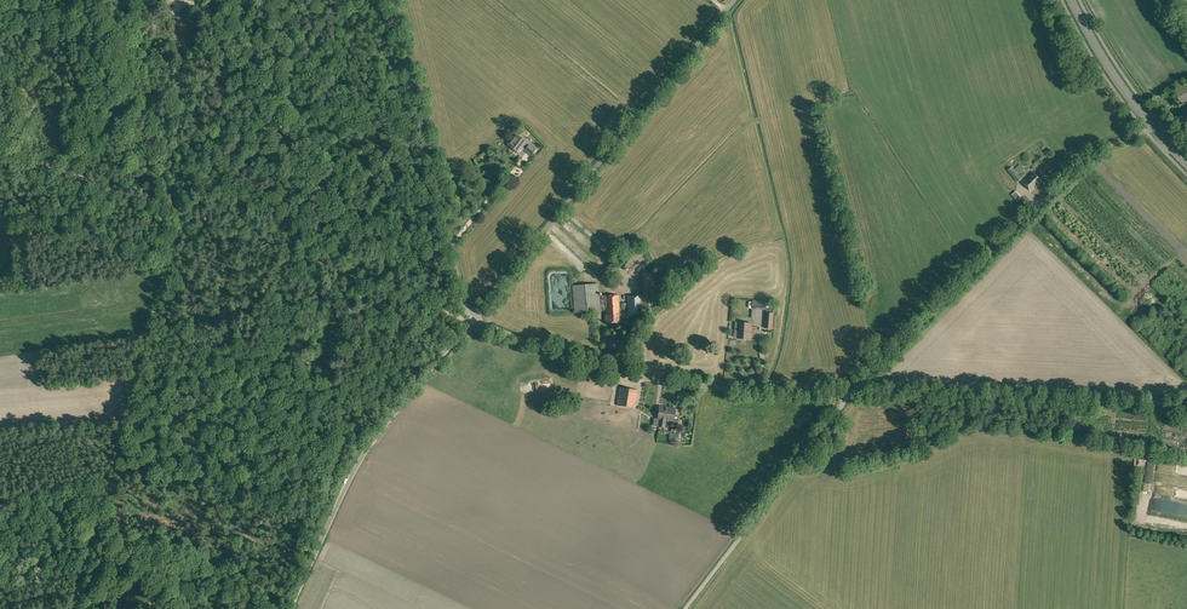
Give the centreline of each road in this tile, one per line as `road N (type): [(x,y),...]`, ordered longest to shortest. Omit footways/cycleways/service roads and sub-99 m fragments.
road 1 (unclassified): [(471,319),(734,0)]
road 2 (unclassified): [(851,392),(621,374),(471,319)]
road 3 (unclassified): [(289,608),(368,449),(471,319)]
road 4 (unclassified): [(851,392),(1186,405)]
road 5 (unclassified): [(471,319),(398,0)]
road 6 (track): [(180,212),(471,319)]
road 7 (track): [(95,533),(167,264)]
road 8 (unclassified): [(685,608),(851,392)]
road 9 (track): [(851,392),(1031,214)]
road 10 (track): [(180,212),(0,146)]
road 11 (secondary): [(1155,131),(1071,0)]
road 12 (residential): [(1031,214),(1091,154),(1155,131)]

